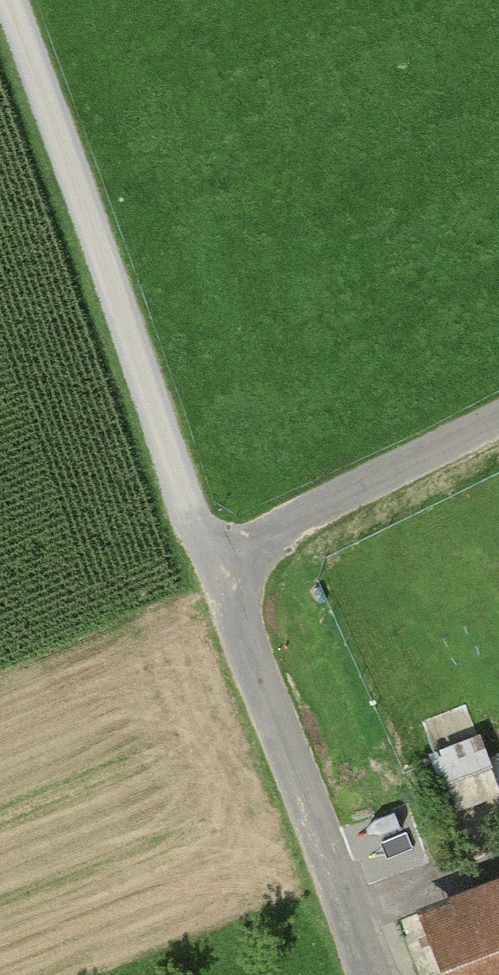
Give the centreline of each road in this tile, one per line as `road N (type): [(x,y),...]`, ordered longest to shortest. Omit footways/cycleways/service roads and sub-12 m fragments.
road 1 (track): [(212,568),(9,0)]
road 2 (unclassified): [(366,974),(212,568)]
road 3 (residential): [(212,568),(498,417)]

